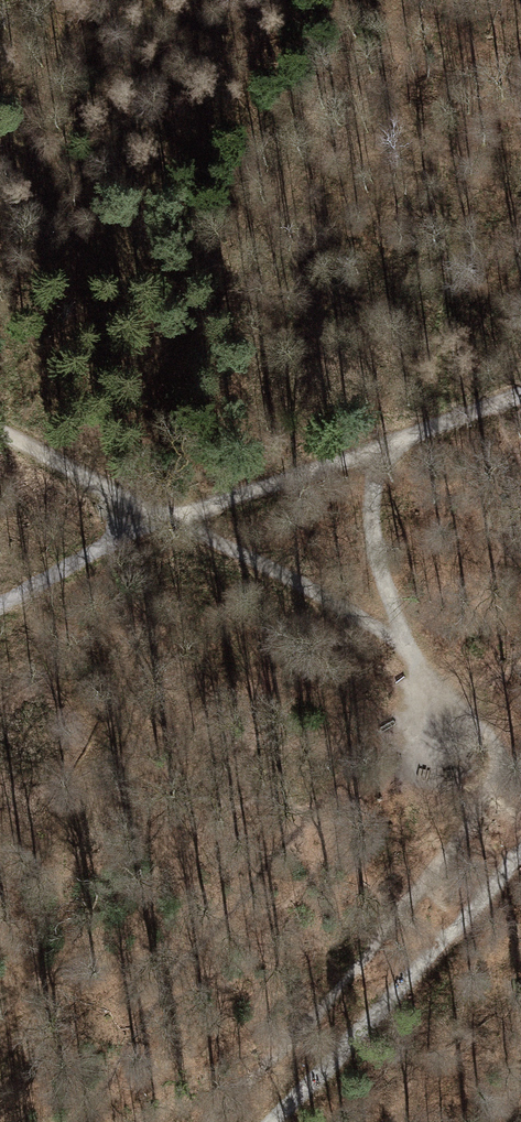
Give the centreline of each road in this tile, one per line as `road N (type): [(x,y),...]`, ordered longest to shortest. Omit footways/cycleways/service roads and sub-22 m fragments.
road 1 (track): [(215,1121),(464,835),(492,776),(495,749),(407,651),(390,608),(374,505),(396,440)]
road 2 (track): [(0,604),(163,517),(520,399)]
road 3 (track): [(0,429),(407,651)]
road 4 (track): [(274,1121),(443,946),(520,851)]

